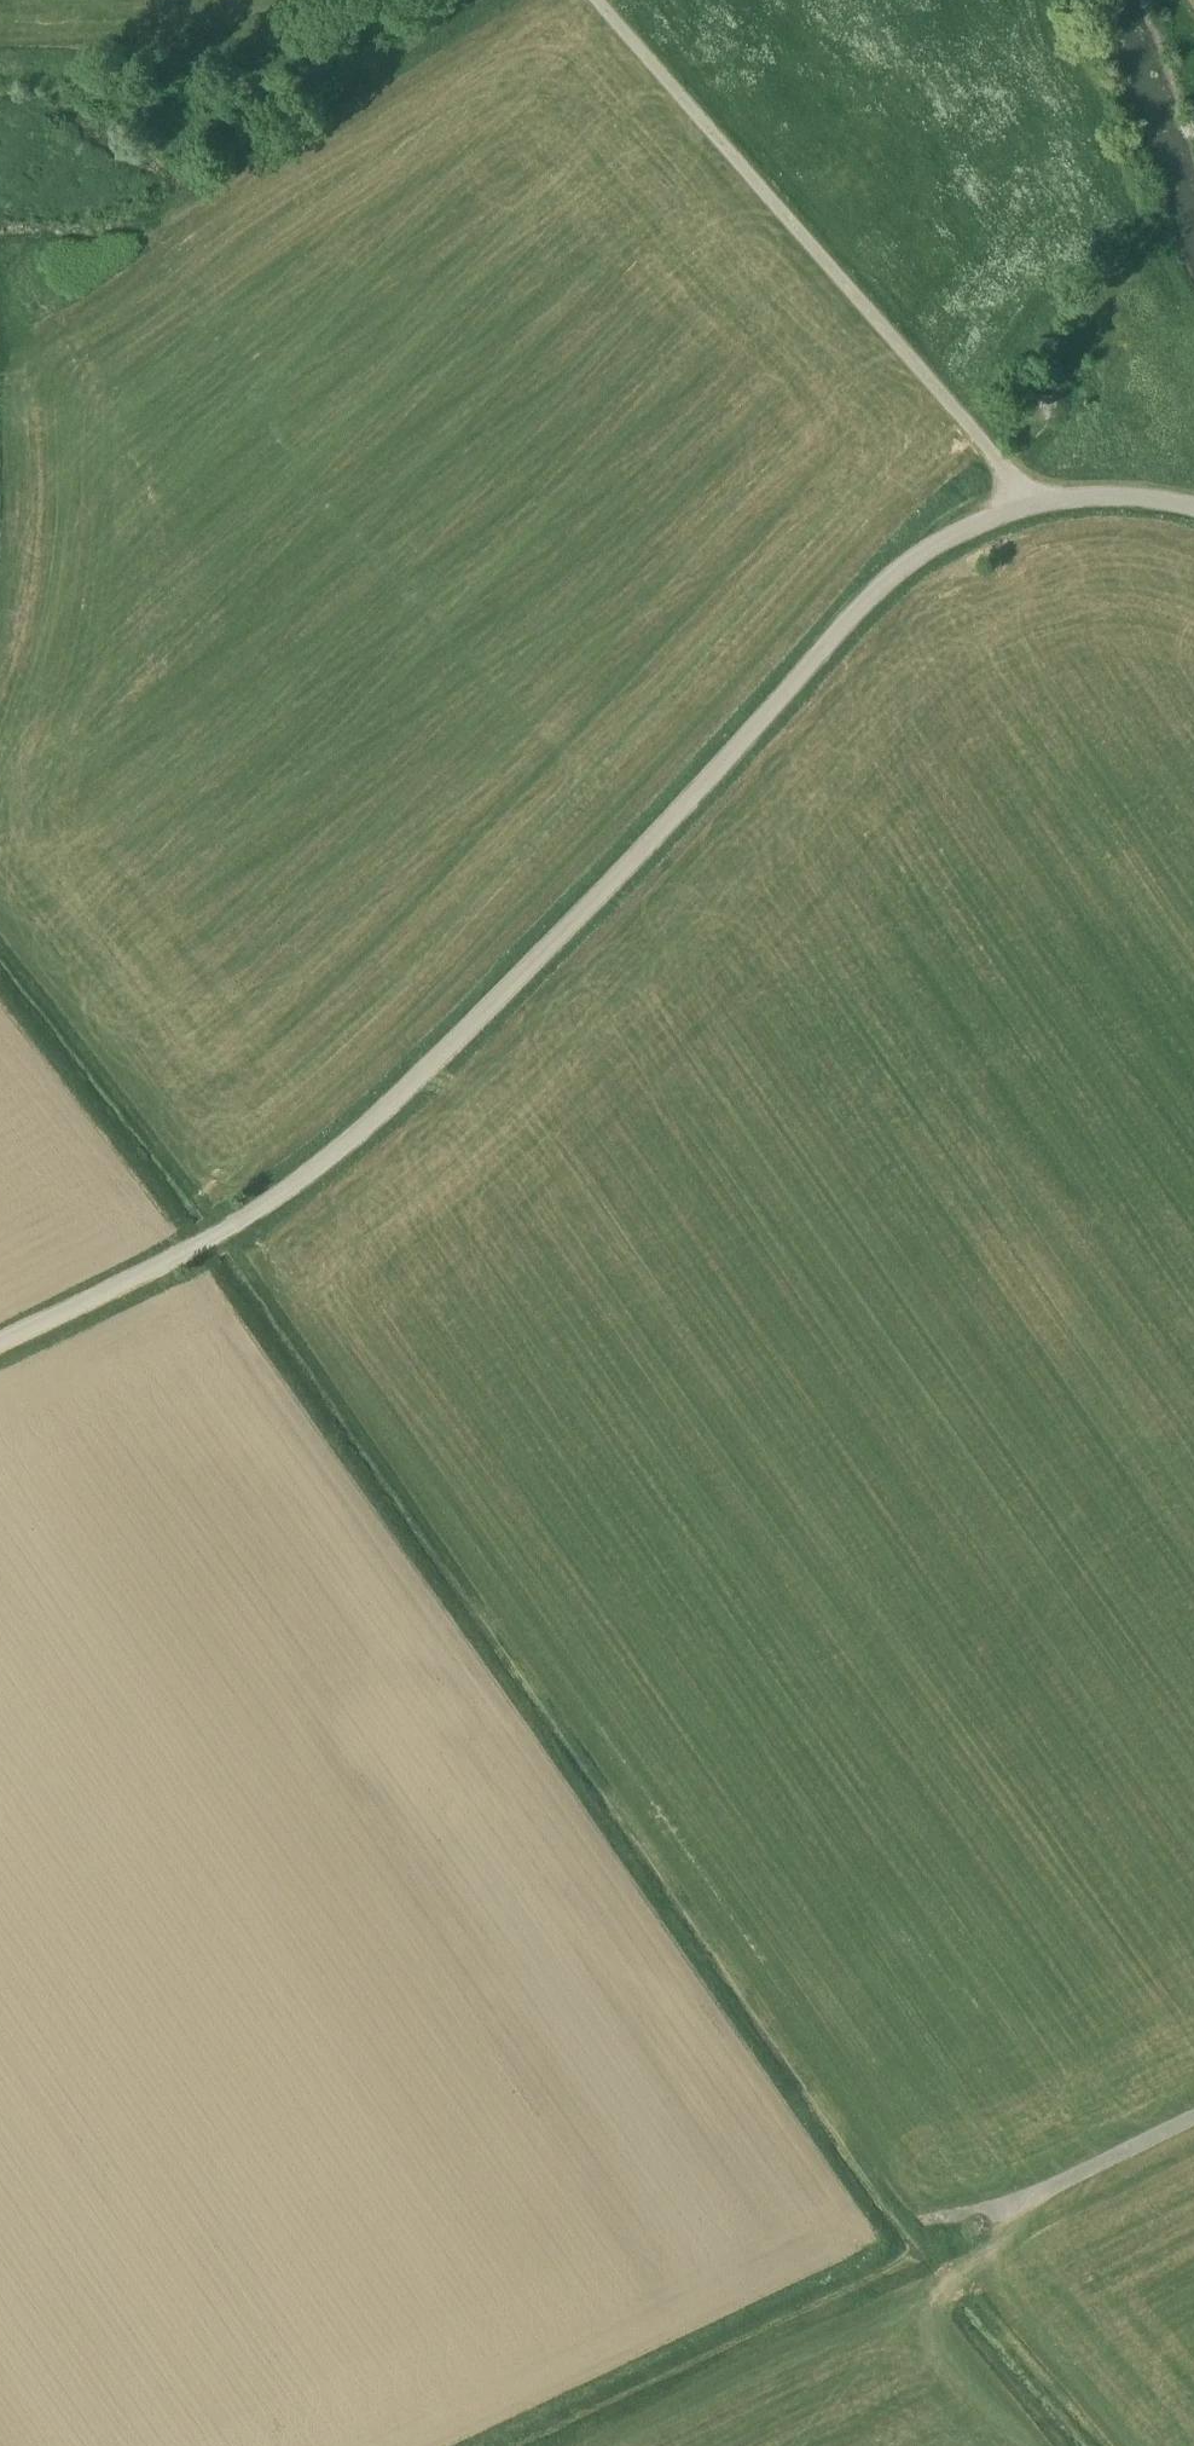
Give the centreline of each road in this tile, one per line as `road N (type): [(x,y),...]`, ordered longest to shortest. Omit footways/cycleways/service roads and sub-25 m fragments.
road 1 (unclassified): [(1193,508),(1088,499),(1031,510),(936,546),(890,577),(607,892),(333,1157),(146,1278),(0,1350)]

